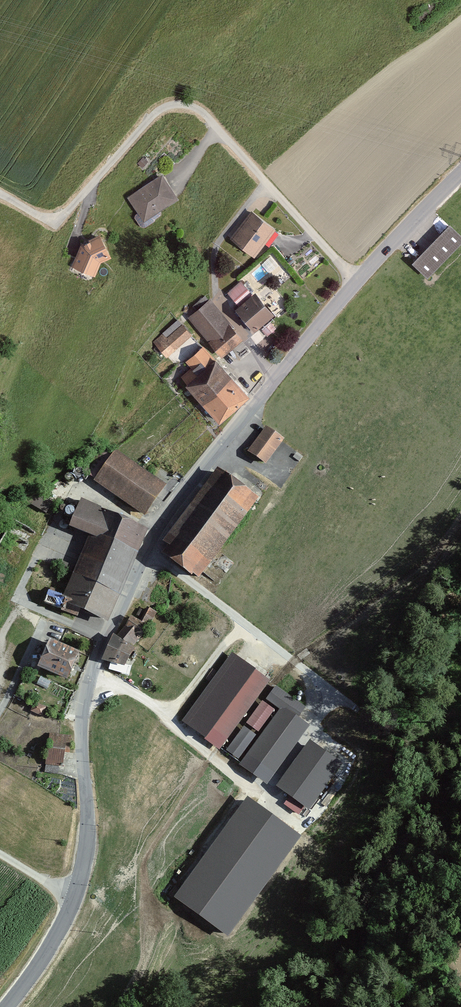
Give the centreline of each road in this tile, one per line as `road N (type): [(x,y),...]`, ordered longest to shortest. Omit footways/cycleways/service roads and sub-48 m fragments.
road 1 (tertiary): [(460,175),(356,281),(146,550),(89,678),(81,725),(88,835),(74,899),(51,949),(5,1006)]
road 2 (track): [(166,714),(248,626)]

